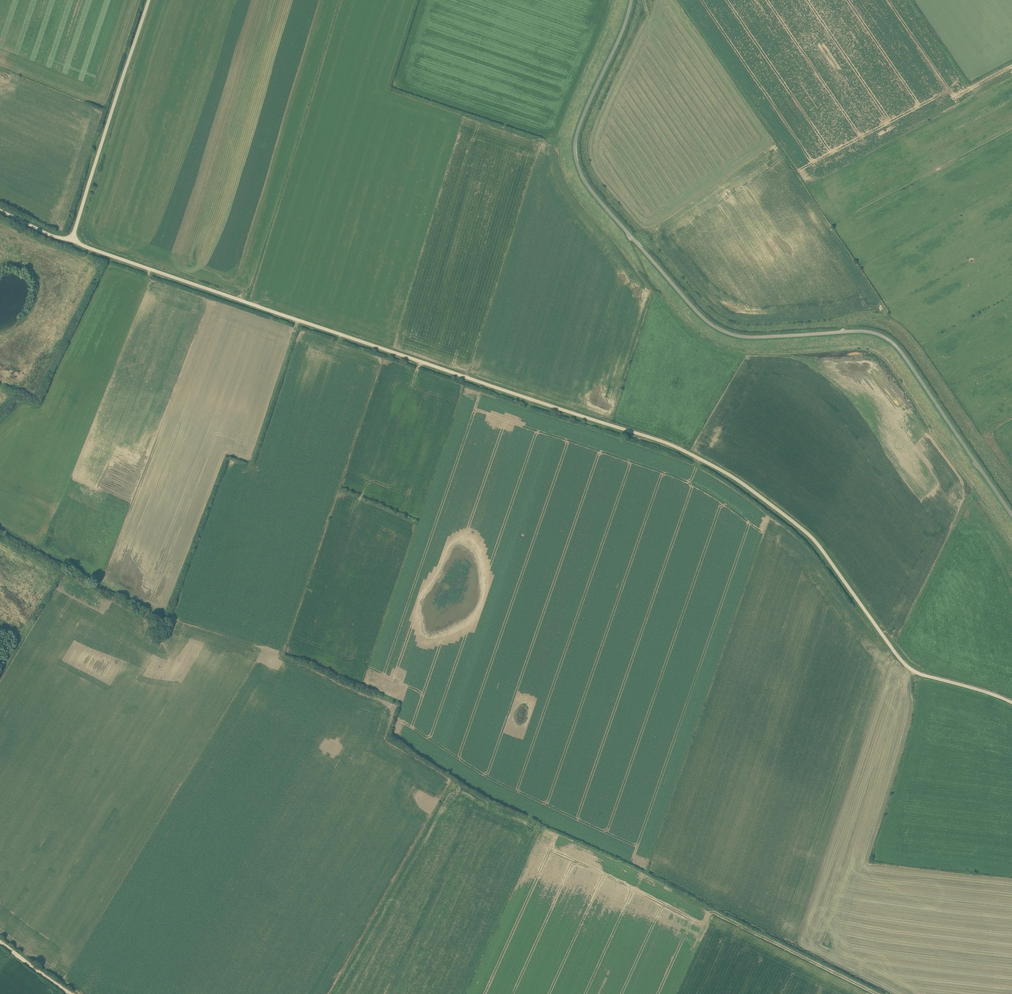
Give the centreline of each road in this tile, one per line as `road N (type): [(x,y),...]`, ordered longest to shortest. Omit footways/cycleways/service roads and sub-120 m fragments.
road 1 (unclassified): [(1011,703),(903,664),(809,534),(687,453),(72,239)]
road 2 (unclassified): [(1011,515),(891,342),(865,331),(755,337),(723,331),(593,193),(576,159),(576,135),(631,0)]
road 3 (unclassified): [(72,239),(149,0)]
road 4 (track): [(878,993),(695,902)]
road 5 (track): [(298,320),(249,463)]

